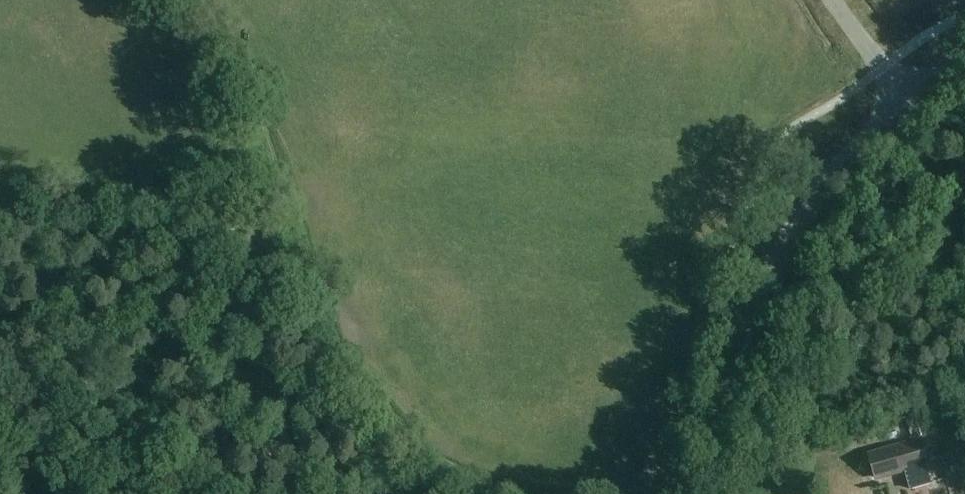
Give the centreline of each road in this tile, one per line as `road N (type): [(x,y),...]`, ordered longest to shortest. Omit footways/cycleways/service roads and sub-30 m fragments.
road 1 (tertiary): [(712,493),(757,305),(783,248),(834,175),(911,106)]
road 2 (unclassified): [(911,106),(833,0)]

